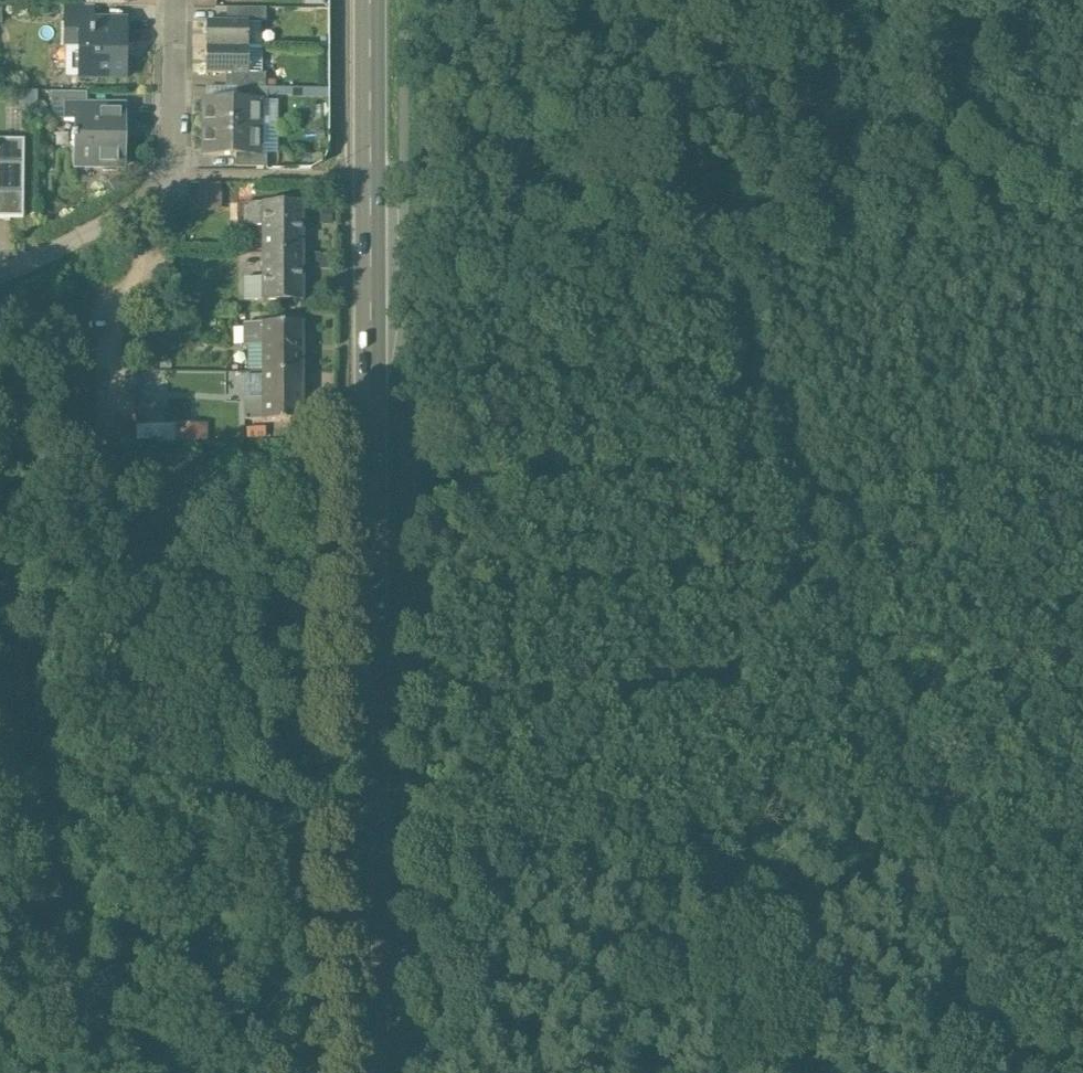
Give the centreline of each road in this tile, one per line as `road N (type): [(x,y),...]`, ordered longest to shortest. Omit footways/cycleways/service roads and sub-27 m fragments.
road 1 (track): [(620,0),(1019,1072)]
road 2 (primary): [(379,1072),(377,0)]
road 3 (unclassified): [(0,276),(145,206),(169,176),(174,0)]
road 4 (track): [(909,778),(1082,773)]

